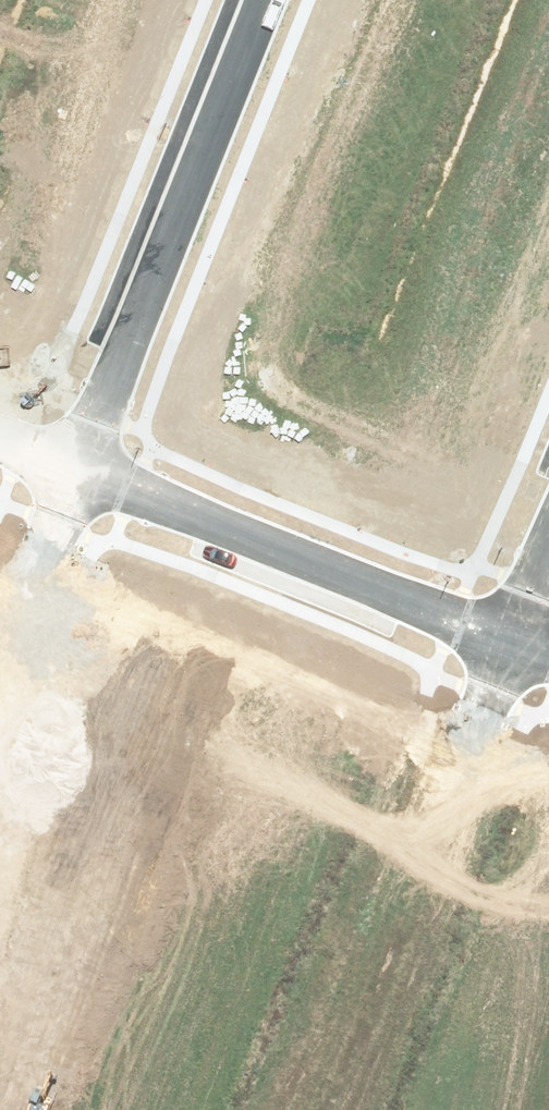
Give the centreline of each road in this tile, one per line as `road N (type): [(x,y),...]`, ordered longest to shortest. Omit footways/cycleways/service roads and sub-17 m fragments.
road 1 (residential): [(73,479),(263,0)]
road 2 (unknown): [(292,1109),(508,652)]
road 3 (residential): [(508,652),(73,479)]
road 4 (unknown): [(0,626),(73,479)]

